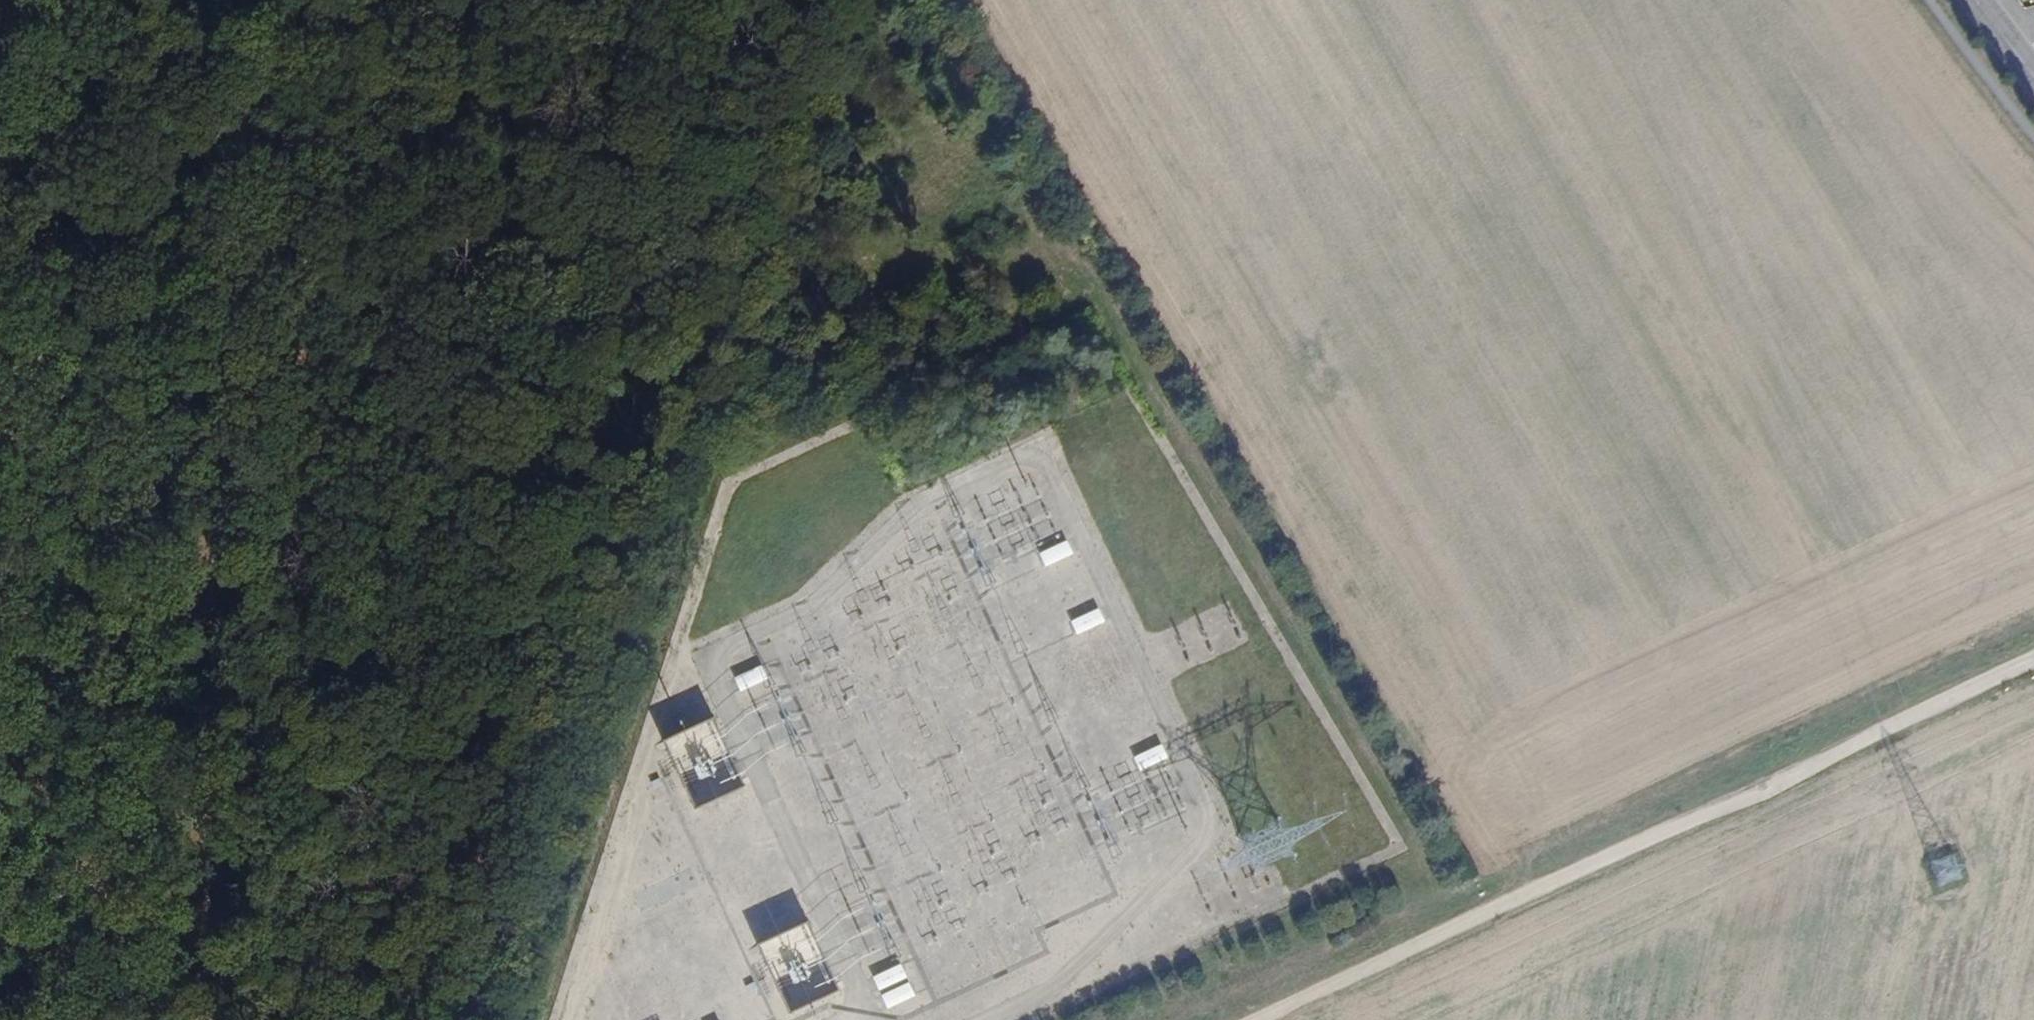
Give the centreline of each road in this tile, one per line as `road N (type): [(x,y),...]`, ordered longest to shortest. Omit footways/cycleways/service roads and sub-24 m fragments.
road 1 (track): [(223,0),(196,1019)]
road 2 (track): [(1257,1019),(2033,658)]

